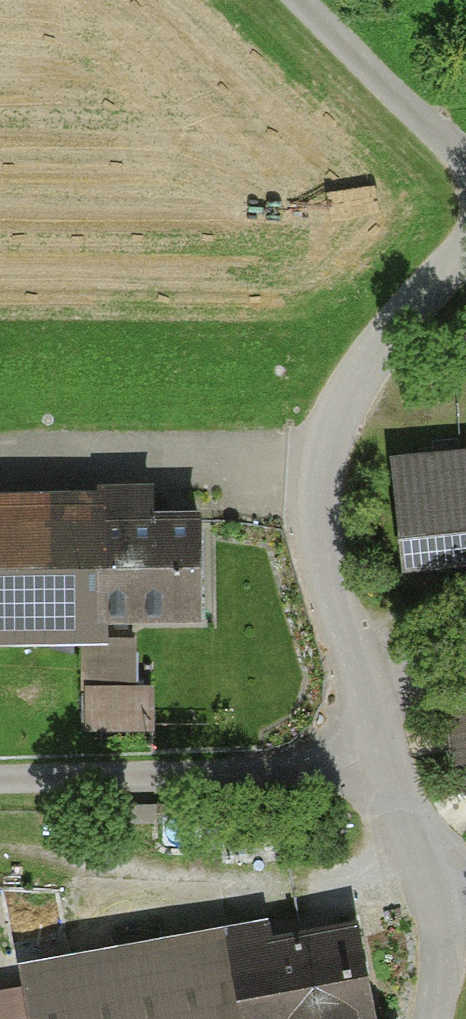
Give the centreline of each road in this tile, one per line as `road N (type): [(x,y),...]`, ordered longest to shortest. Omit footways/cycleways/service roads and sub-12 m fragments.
road 1 (unclassified): [(465,251),(335,409),(319,462),(336,600),(389,766),(443,869),(447,923),(432,1018)]
road 2 (track): [(0,779),(389,766)]
road 3 (track): [(307,0),(465,165)]

